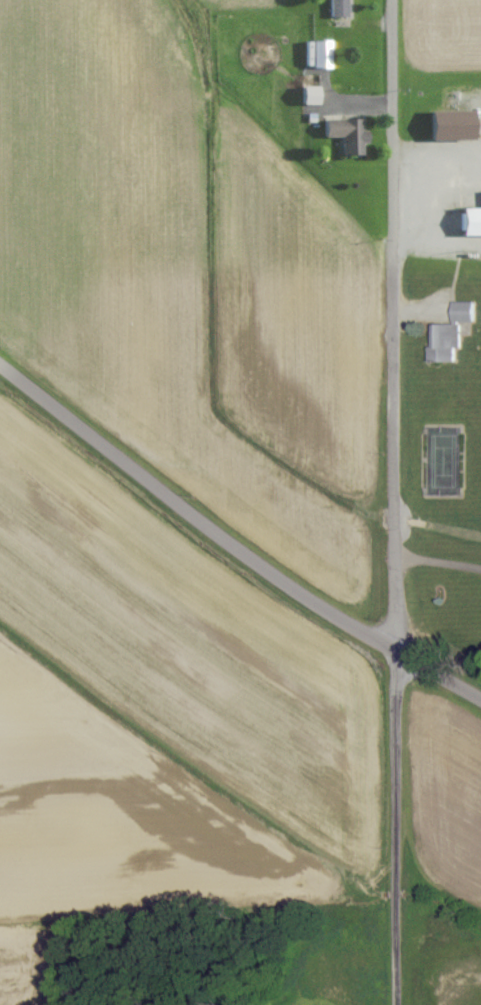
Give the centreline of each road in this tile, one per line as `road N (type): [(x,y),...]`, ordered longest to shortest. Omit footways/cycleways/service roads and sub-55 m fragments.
road 1 (residential): [(397,1004),(391,0)]
road 2 (tertiary): [(0,369),(239,554),(480,706)]

